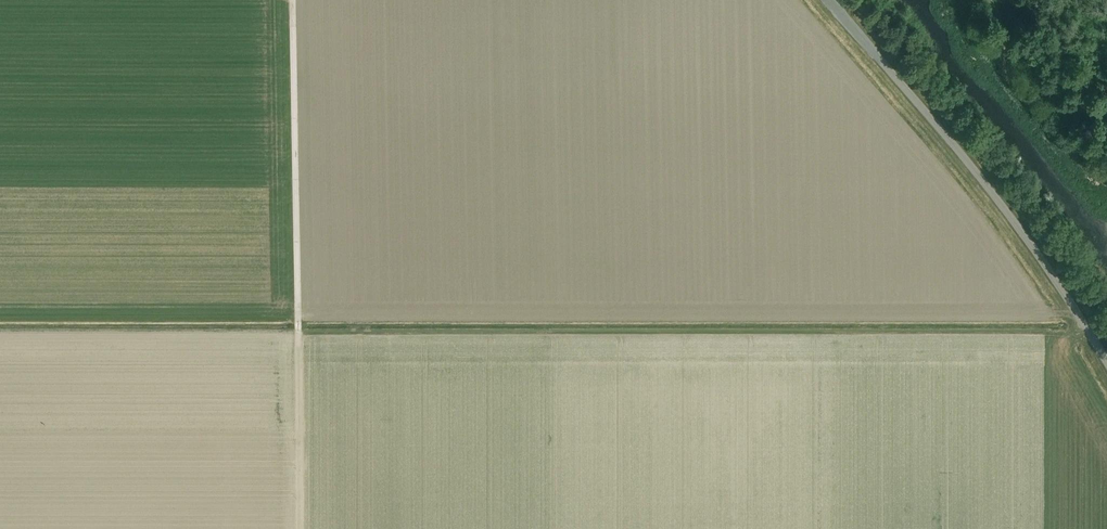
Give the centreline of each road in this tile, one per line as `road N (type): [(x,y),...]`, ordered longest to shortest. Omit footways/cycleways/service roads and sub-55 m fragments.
road 1 (unclassified): [(1106,363),(998,201),(828,0)]

